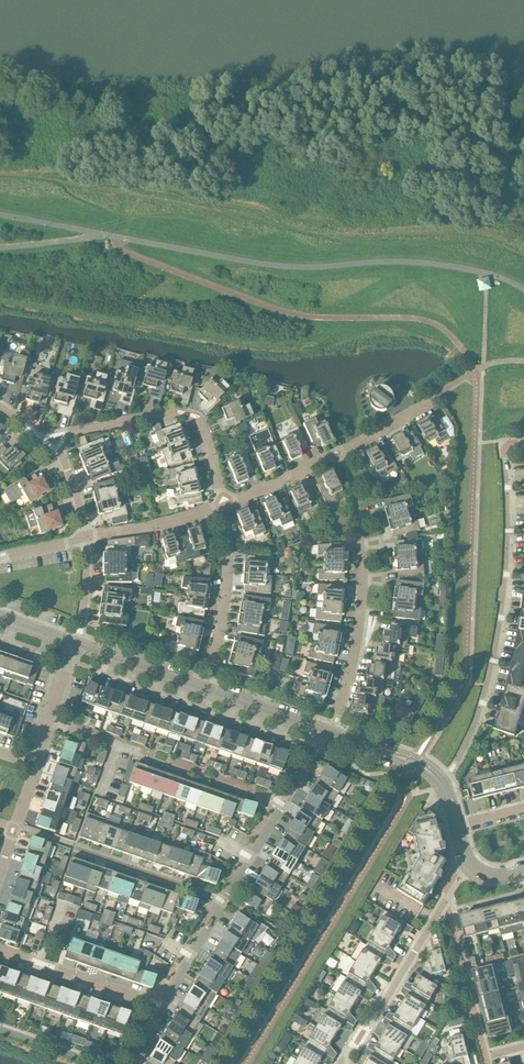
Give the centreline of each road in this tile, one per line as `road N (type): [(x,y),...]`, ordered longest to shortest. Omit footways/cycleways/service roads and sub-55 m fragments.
road 1 (residential): [(523,442),(504,445),(510,546),(488,686),(446,783)]
road 2 (residential): [(162,1005),(332,734)]
road 3 (residential): [(223,504),(198,419),(177,414),(45,440)]
road 4 (residential): [(437,393),(341,450),(223,504)]
road 5 (residential): [(332,734),(362,596),(358,506)]
road 6 (residential): [(342,1063),(434,920)]
road 7 (residential): [(223,504),(154,527),(86,536)]
road 8 (tertiary): [(206,685),(73,642)]
road 9 (tertiary): [(332,734),(206,685)]
road 10 (residential): [(206,685),(218,647),(228,556)]
road 11 (residential): [(162,1005),(41,963)]
road 12 (tertiary): [(446,783),(410,756),(332,734)]
road 13 (residential): [(99,792),(116,744),(45,722)]

